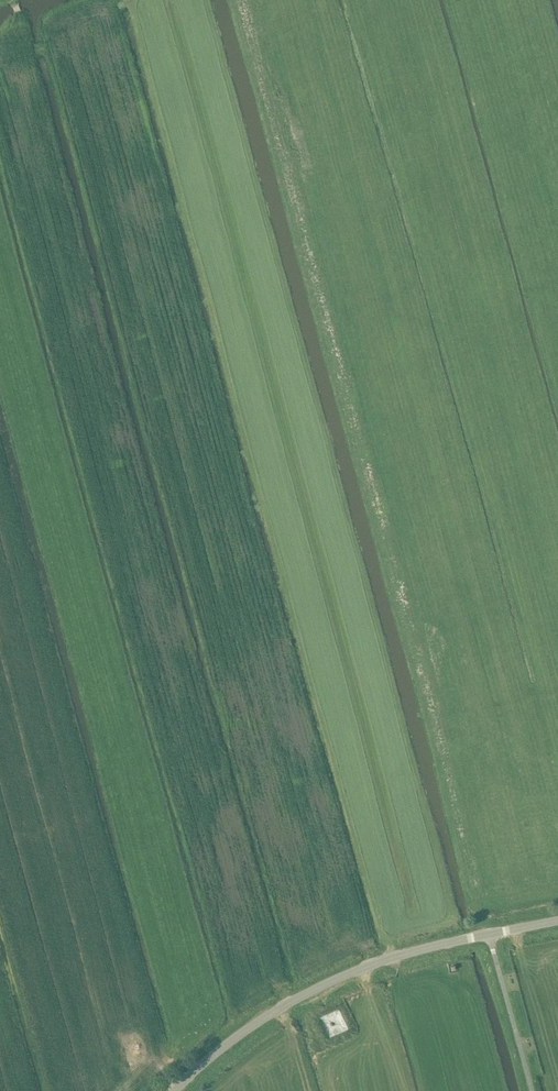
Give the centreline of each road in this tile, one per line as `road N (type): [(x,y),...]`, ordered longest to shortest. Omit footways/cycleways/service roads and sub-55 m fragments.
road 1 (unclassified): [(172,1090),(236,1036),(301,996),(398,955),(557,920)]

